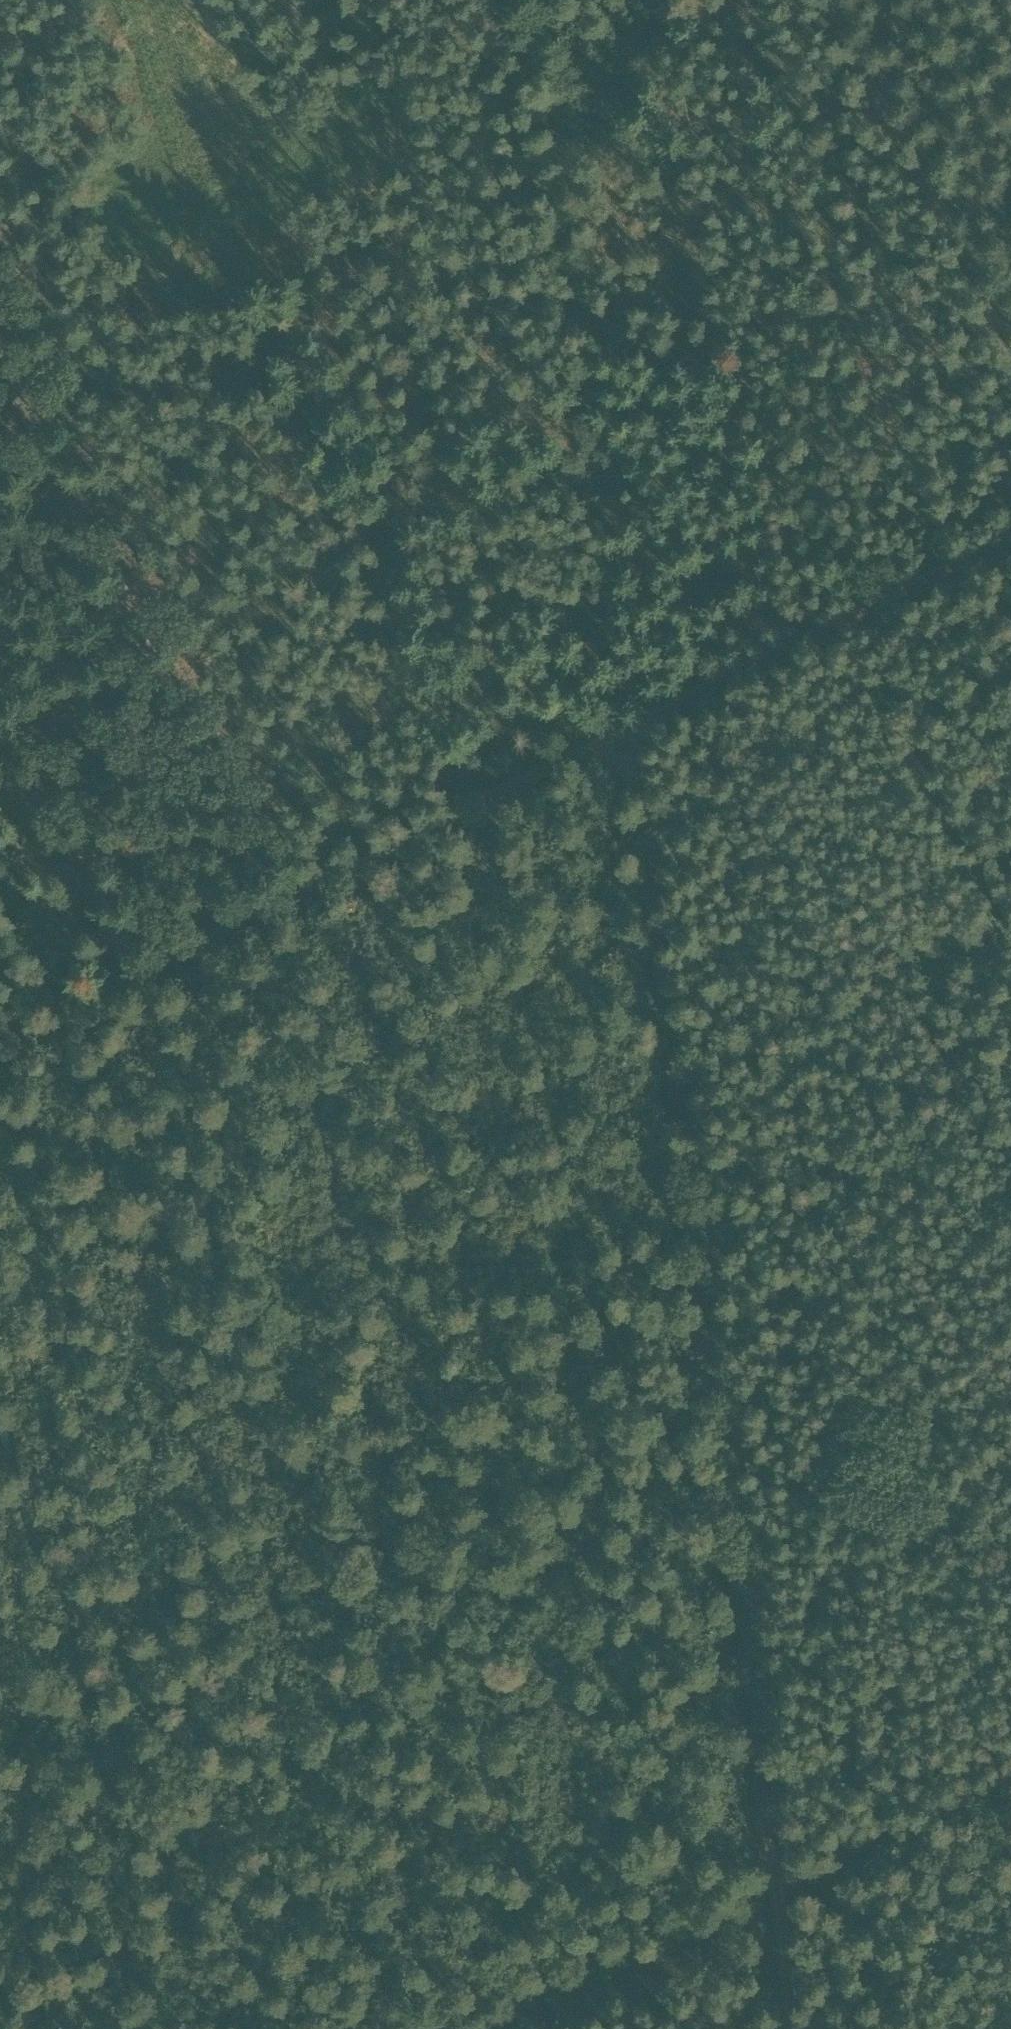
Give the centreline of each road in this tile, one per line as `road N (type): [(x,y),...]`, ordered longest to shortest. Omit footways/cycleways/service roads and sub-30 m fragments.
road 1 (track): [(627,729),(795,2028)]
road 2 (track): [(0,1042),(1010,534)]
road 3 (track): [(507,2028),(1010,1776)]
road 4 (track): [(1010,314),(844,0)]
road 5 (track): [(948,566),(1010,677)]

